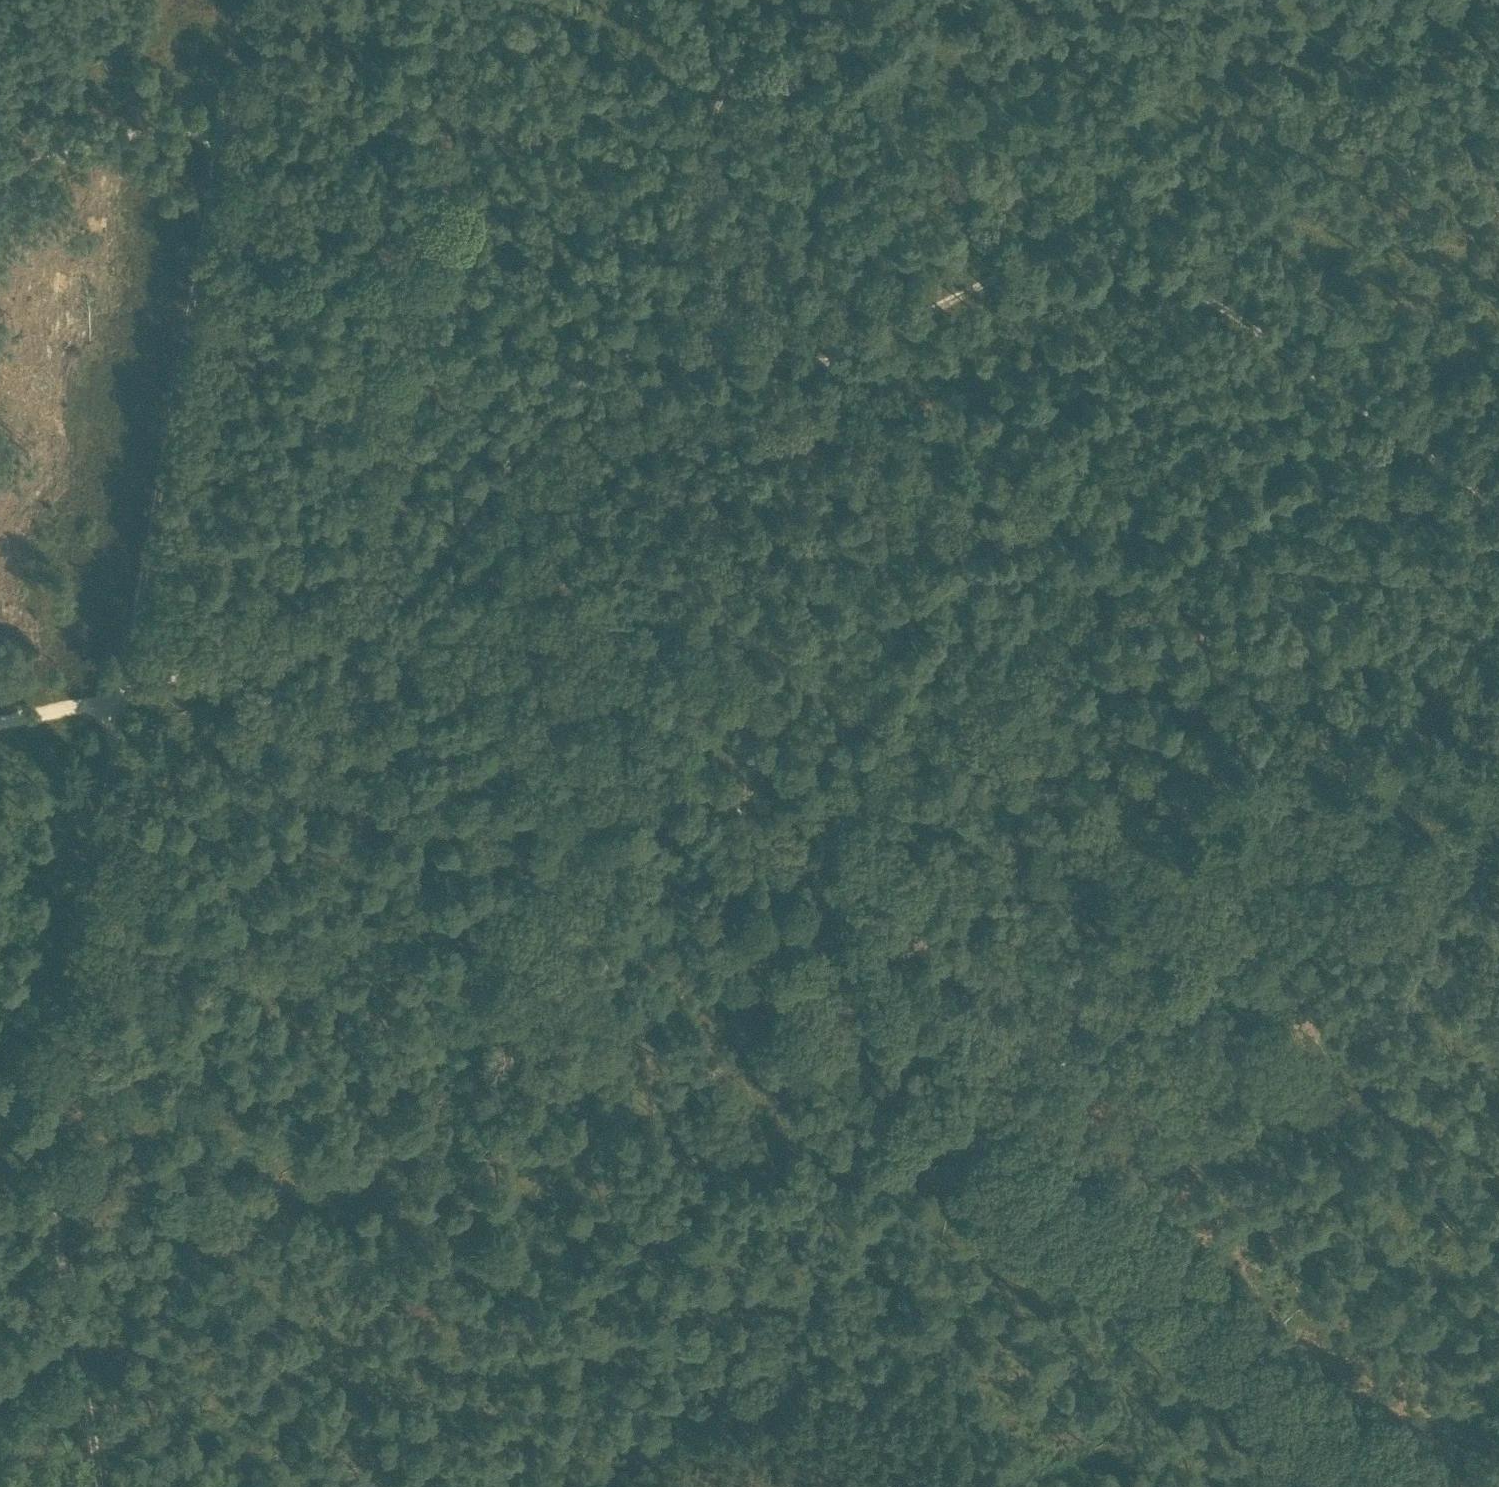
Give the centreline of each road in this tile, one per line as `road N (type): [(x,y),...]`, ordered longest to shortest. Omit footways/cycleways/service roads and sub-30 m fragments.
road 1 (track): [(1498,807),(1454,804),(1361,777),(1264,792),(1158,880),(1151,973),(1131,1016),(1066,1060),(1003,1075),(991,1092),(990,1129),(1013,1173),(1187,1278),(1270,1341),(1319,1396),(1376,1486)]
road 2 (track): [(641,356),(837,361),(1027,263),(1095,255),(1188,287),(1498,512)]
road 3 (track): [(245,0),(123,693)]
road 4 (track): [(123,693),(61,1110),(62,1248),(79,1383)]
road 5 (track): [(123,693),(326,646),(388,613),(548,417),(594,379),(641,356)]
road 6 (track): [(221,129),(0,169)]
road 7 (track): [(0,721),(123,693)]

